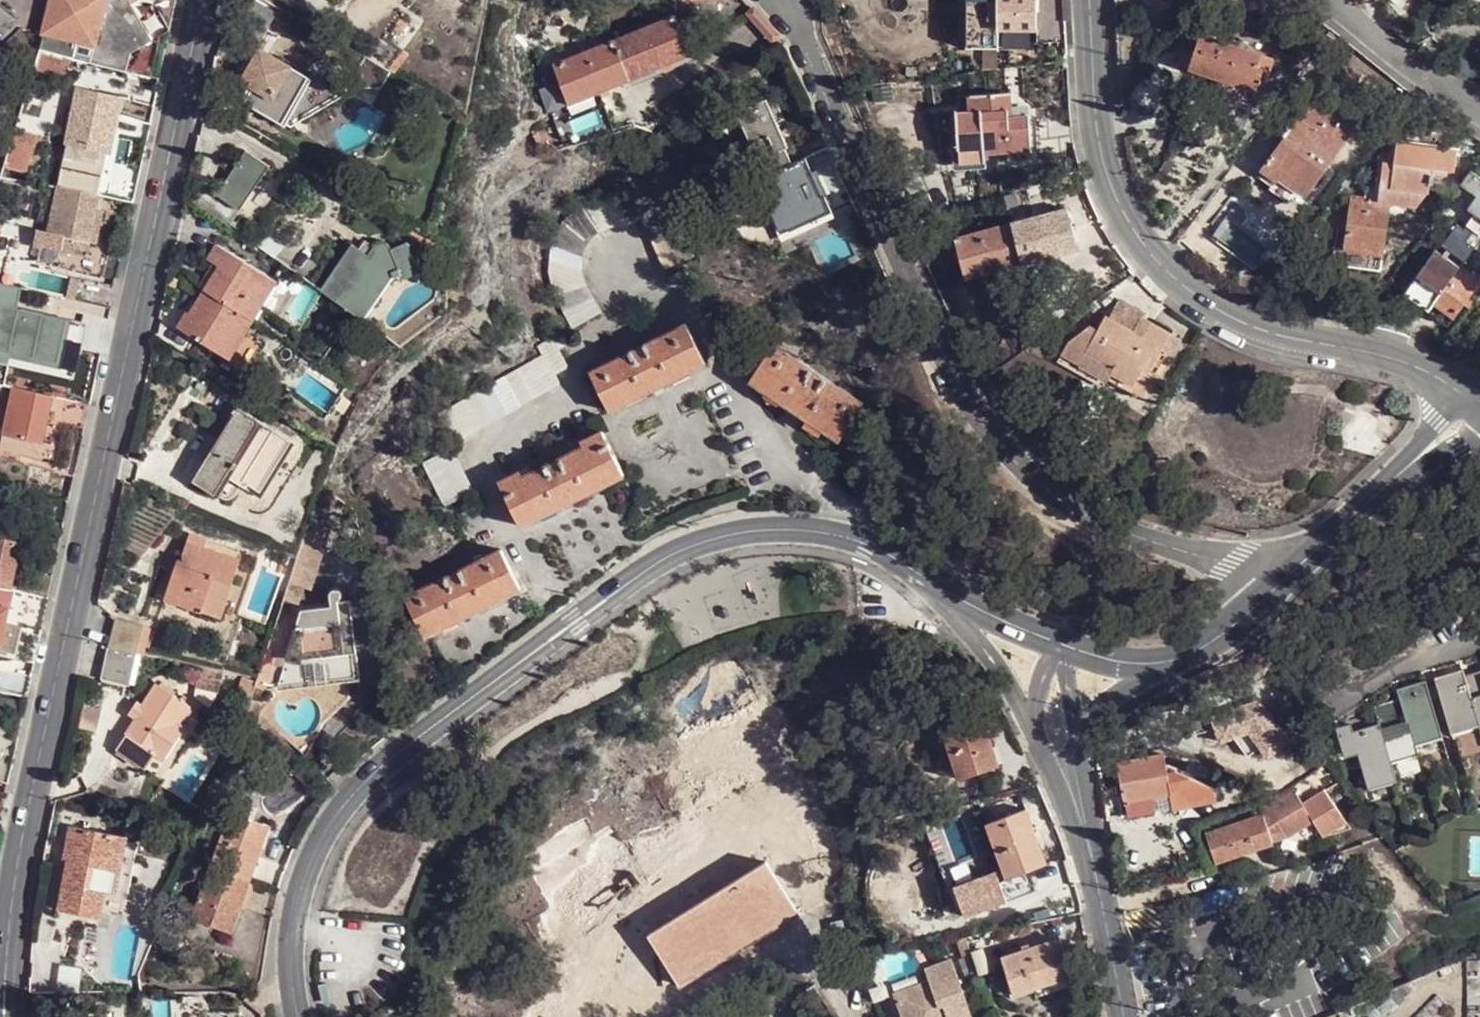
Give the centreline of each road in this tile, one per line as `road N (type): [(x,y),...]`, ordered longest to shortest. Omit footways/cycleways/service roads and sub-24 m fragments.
road 1 (residential): [(206,0),(75,563),(5,944),(3,1016)]
road 2 (residential): [(940,587),(869,544),(794,529),(703,541),(657,562),(390,758),(353,796),(320,838),(304,876),(293,928),(297,1016)]
road 3 (residential): [(782,0),(971,407),(1047,490),(1130,533),(1276,584)]
road 4 (unclassified): [(1456,390),(1397,360),(1250,327),(1196,298),(1145,252),(1113,198),(1099,139),(1086,0)]
road 5 (residential): [(940,587),(1039,741)]
road 6 (residential): [(1328,0),(1369,35),(1479,102)]
road 7 (residential): [(1125,1016),(1088,846)]
road 8 (residential): [(1276,584),(1406,469)]
road 9 (residential): [(1080,751),(1097,711),(1172,660)]
road 10 (residential): [(1059,643),(940,587)]
road 11 (residential): [(1172,660),(1222,634),(1276,584)]

